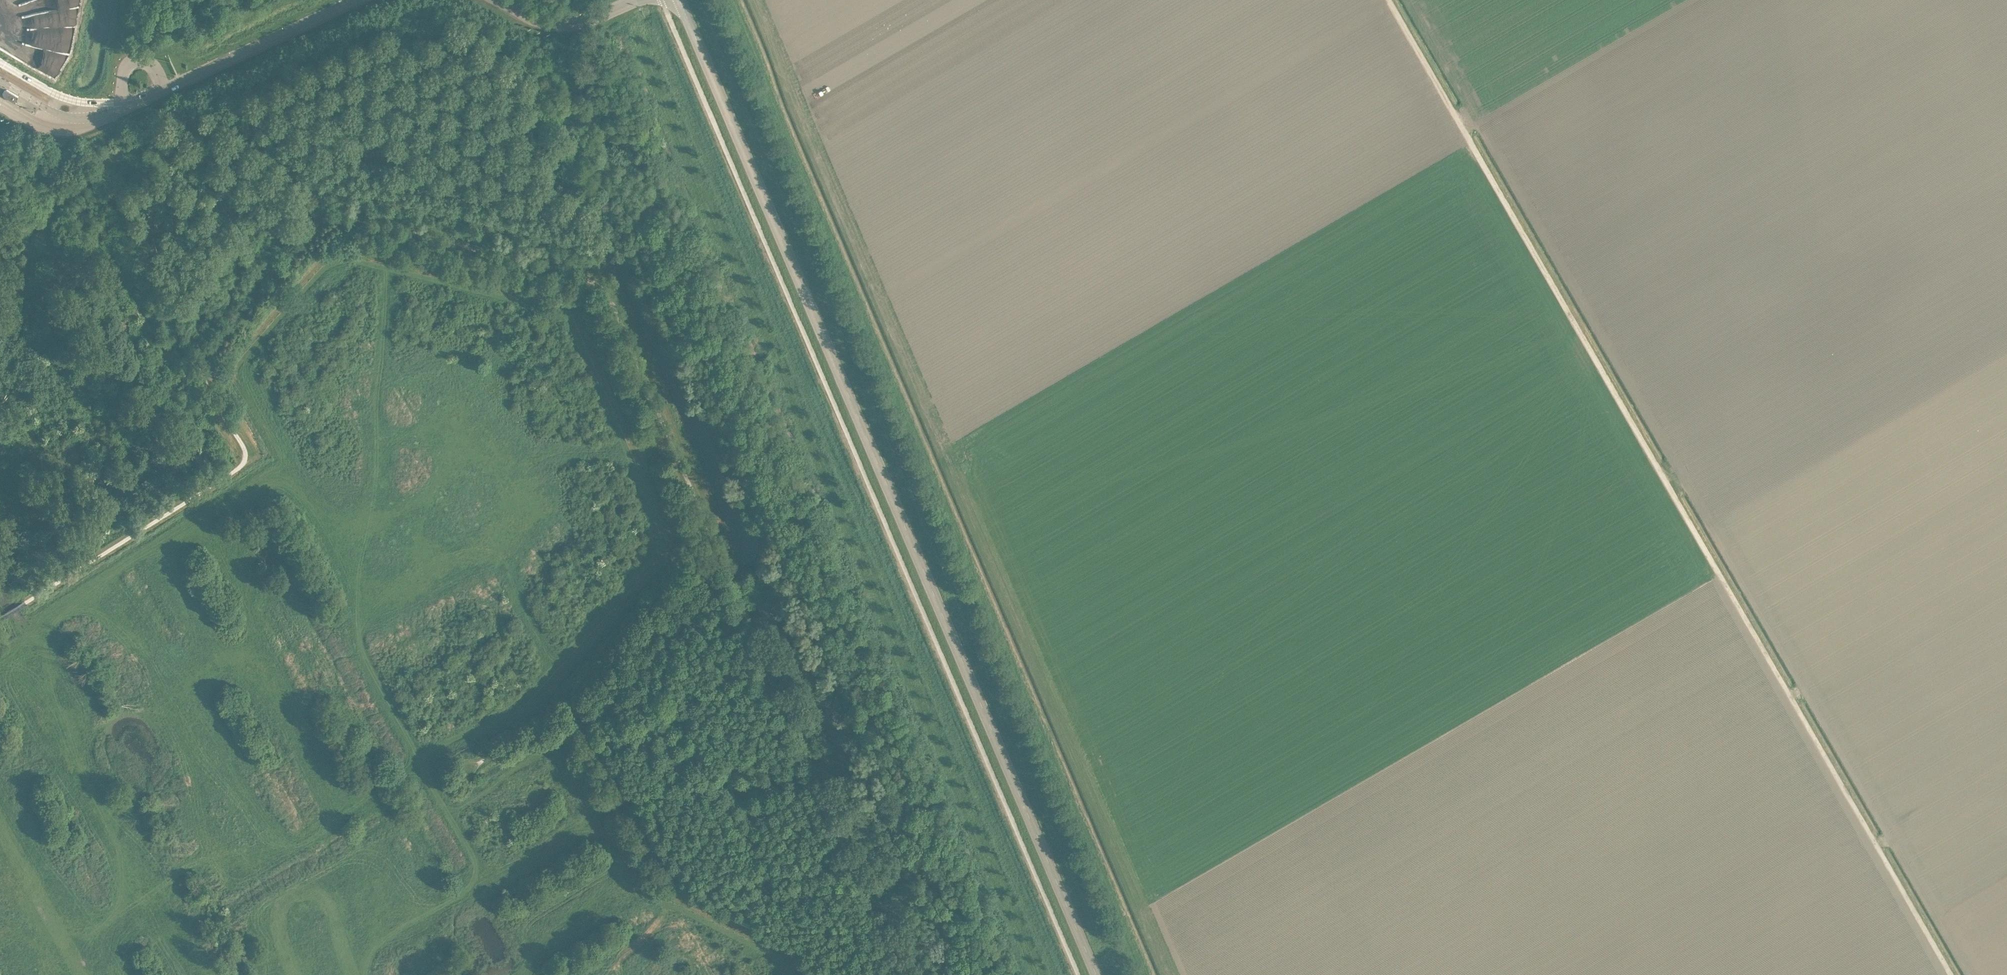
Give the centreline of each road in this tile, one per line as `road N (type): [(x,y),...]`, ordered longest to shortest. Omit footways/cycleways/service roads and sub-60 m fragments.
road 1 (tertiary): [(693,34),(1096,974)]

